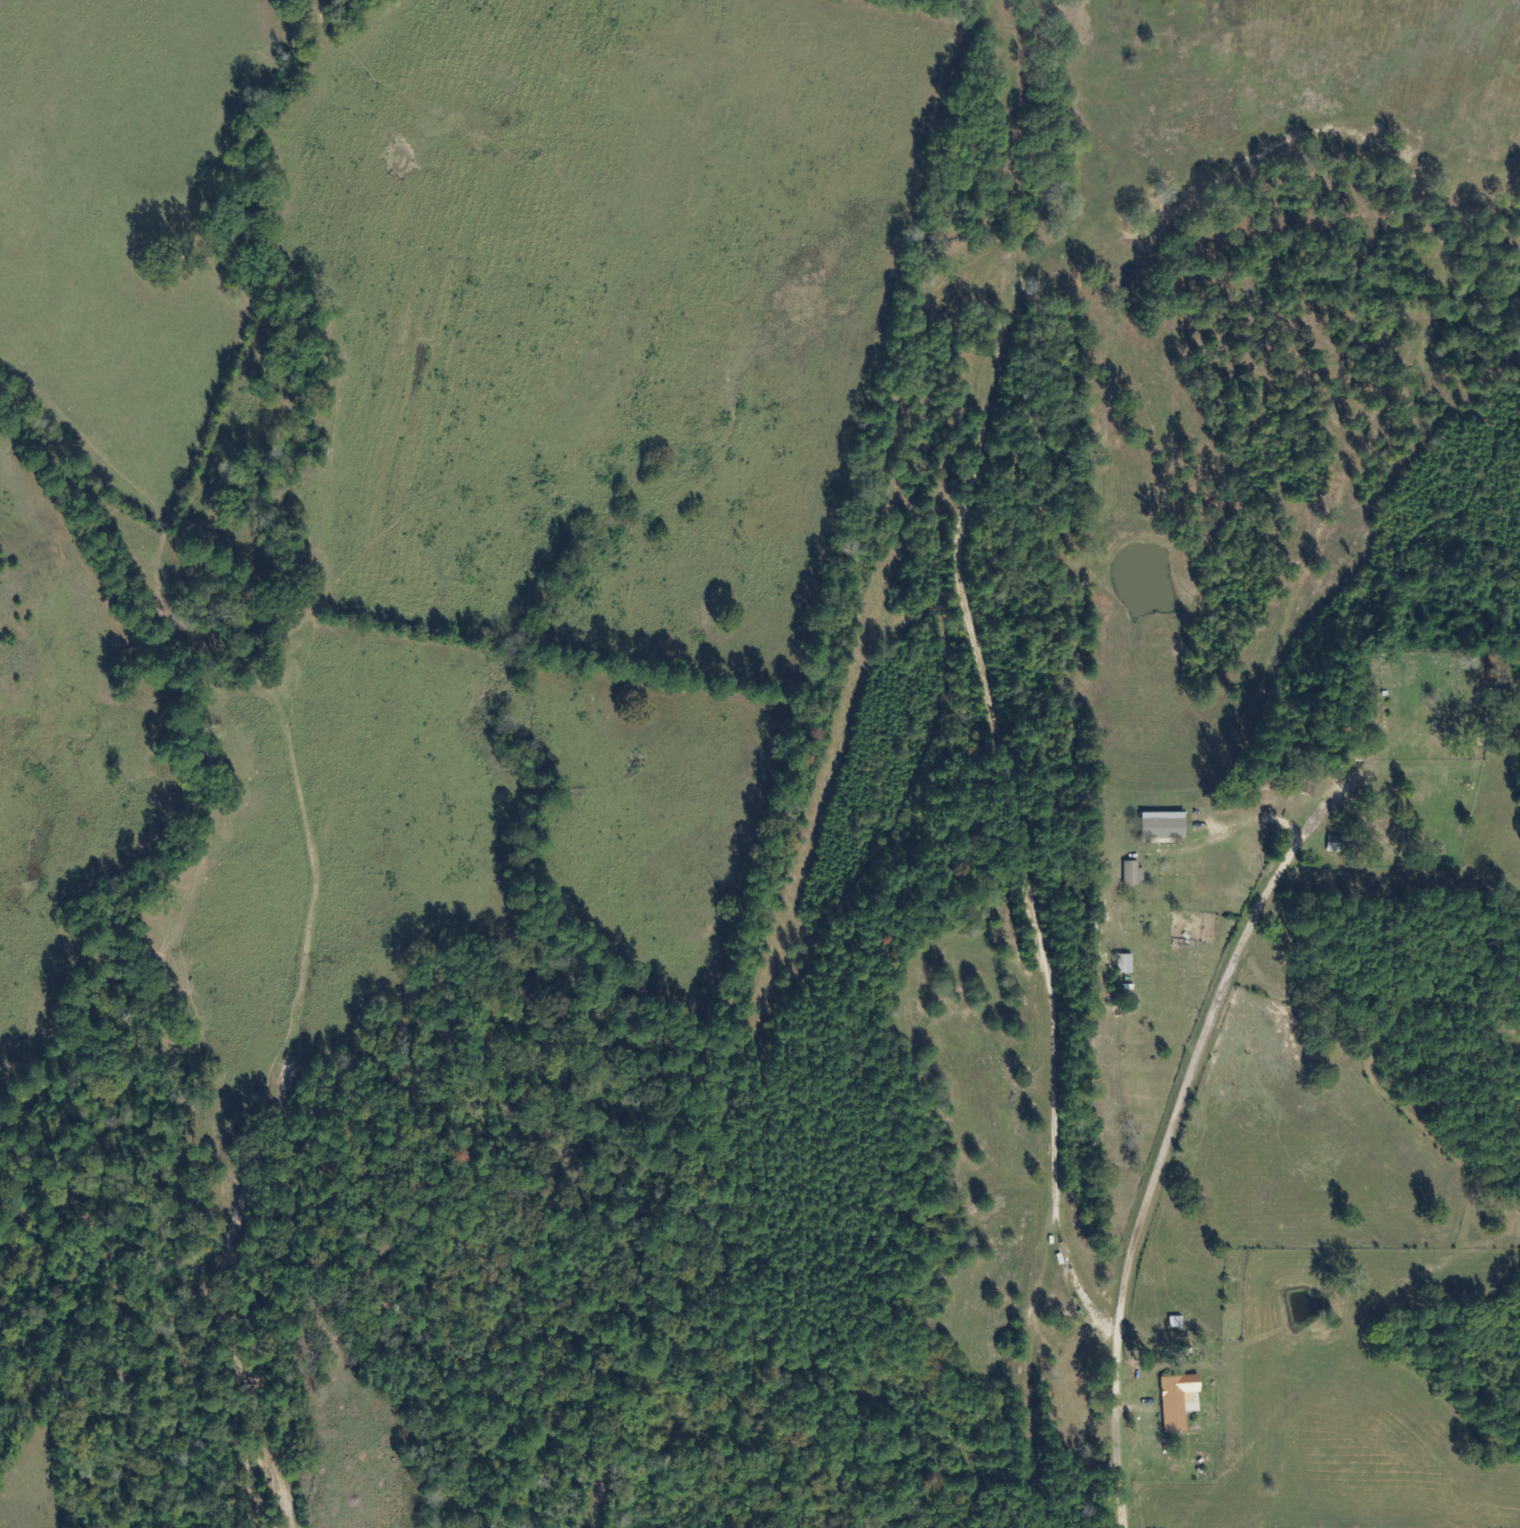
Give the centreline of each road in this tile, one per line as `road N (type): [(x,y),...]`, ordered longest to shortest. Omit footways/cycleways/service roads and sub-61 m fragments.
road 1 (residential): [(1123,1255),(1111,995),(949,640),(598,392),(338,342)]
road 2 (residential): [(1123,1255),(1143,1245),(1257,915)]
road 3 (residential): [(1129,1527),(1123,1255)]

